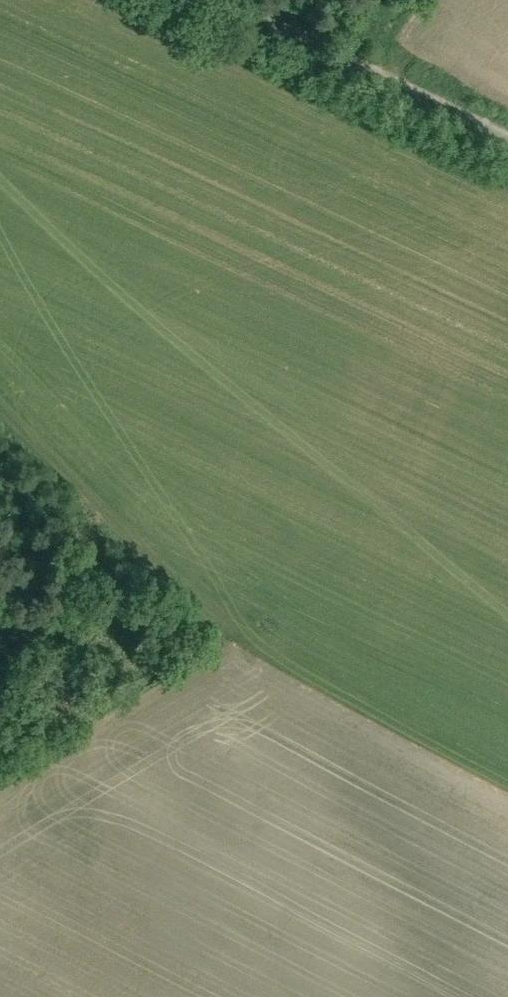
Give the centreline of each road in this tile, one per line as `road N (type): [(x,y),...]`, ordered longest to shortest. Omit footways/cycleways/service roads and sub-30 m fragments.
road 1 (unclassified): [(507,172),(416,131),(243,0)]

